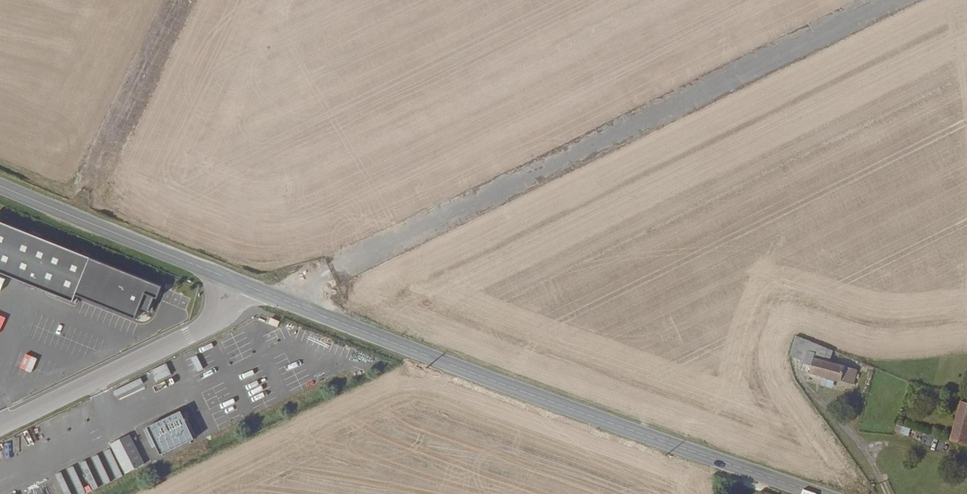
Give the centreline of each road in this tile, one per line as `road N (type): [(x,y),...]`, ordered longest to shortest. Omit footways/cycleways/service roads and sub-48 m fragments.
road 1 (primary): [(238,284),(819,493)]
road 2 (unclassified): [(238,284),(215,324),(0,425)]
road 3 (primary): [(0,186),(238,284)]

